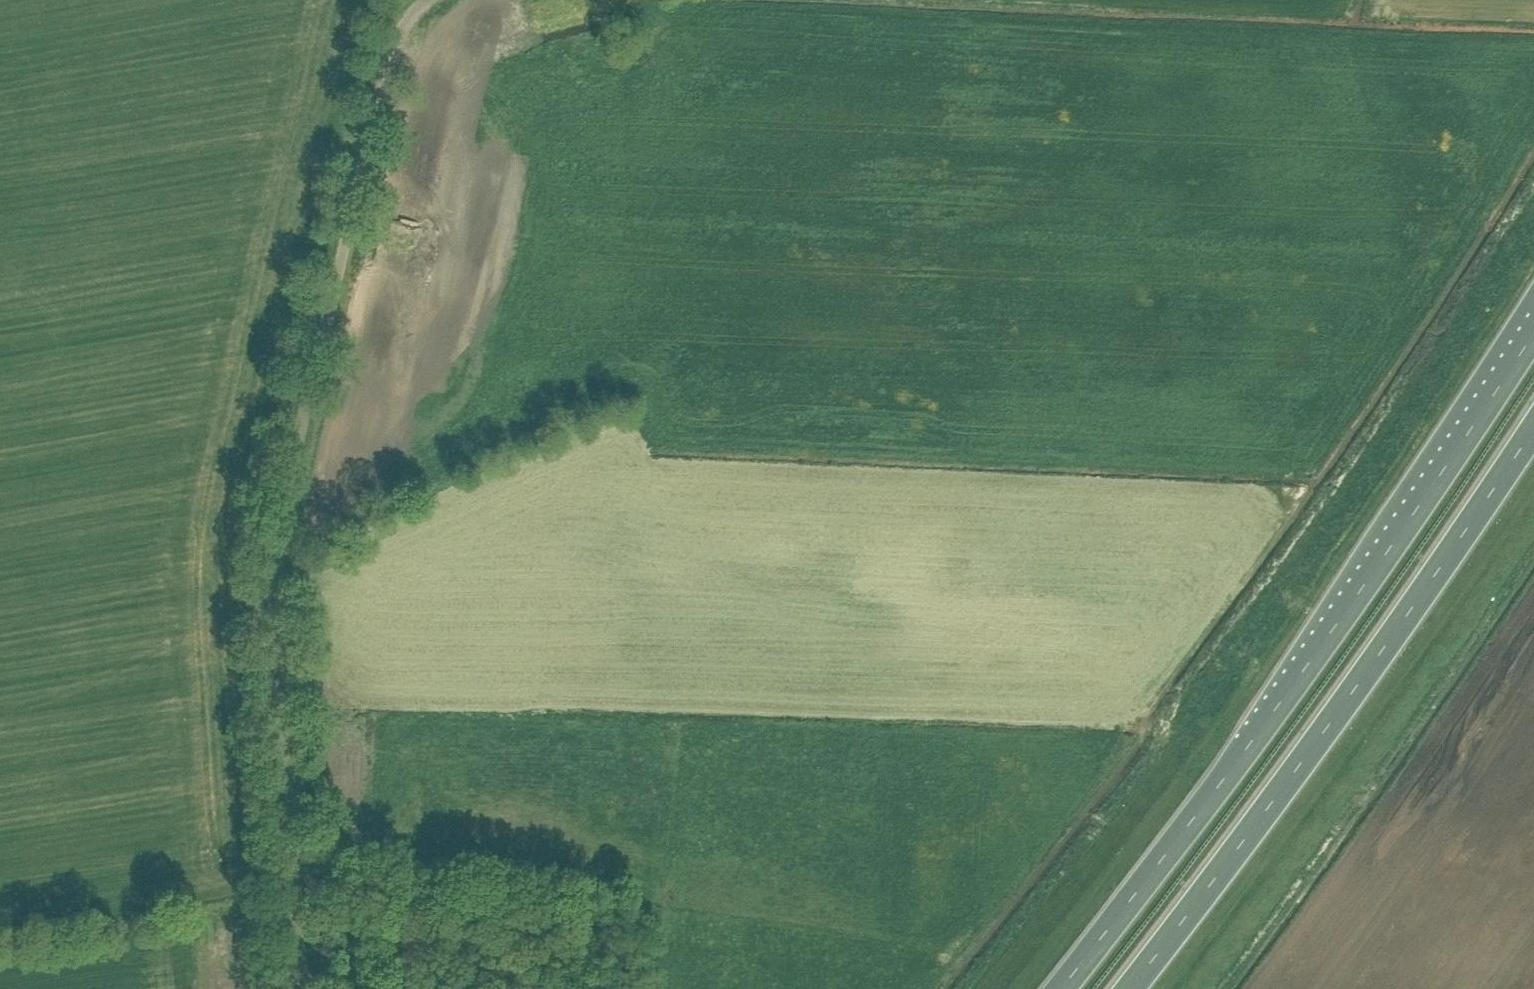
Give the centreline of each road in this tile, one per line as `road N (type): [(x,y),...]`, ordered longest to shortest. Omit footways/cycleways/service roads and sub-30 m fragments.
road 1 (unclassified): [(304,988),(275,555),(389,60),(402,28),(430,0)]
road 2 (trunk): [(1533,331),(1336,625),(1061,988)]
road 3 (trunk): [(1129,988),(1397,631),(1533,428)]

